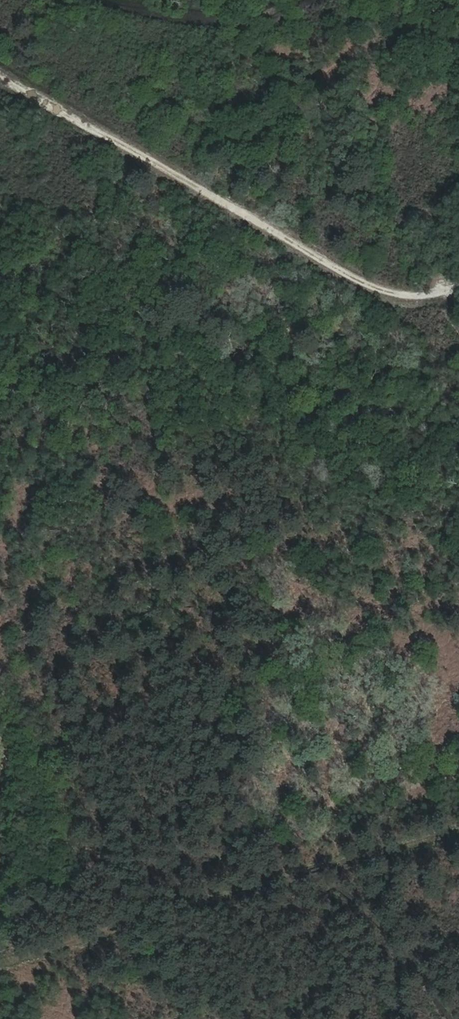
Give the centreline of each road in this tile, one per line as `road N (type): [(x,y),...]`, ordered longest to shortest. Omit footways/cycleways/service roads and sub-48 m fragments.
road 1 (track): [(0,69),(402,294),(458,280)]
road 2 (track): [(0,963),(458,834)]
road 3 (track): [(308,0),(278,22),(167,17),(84,0)]

